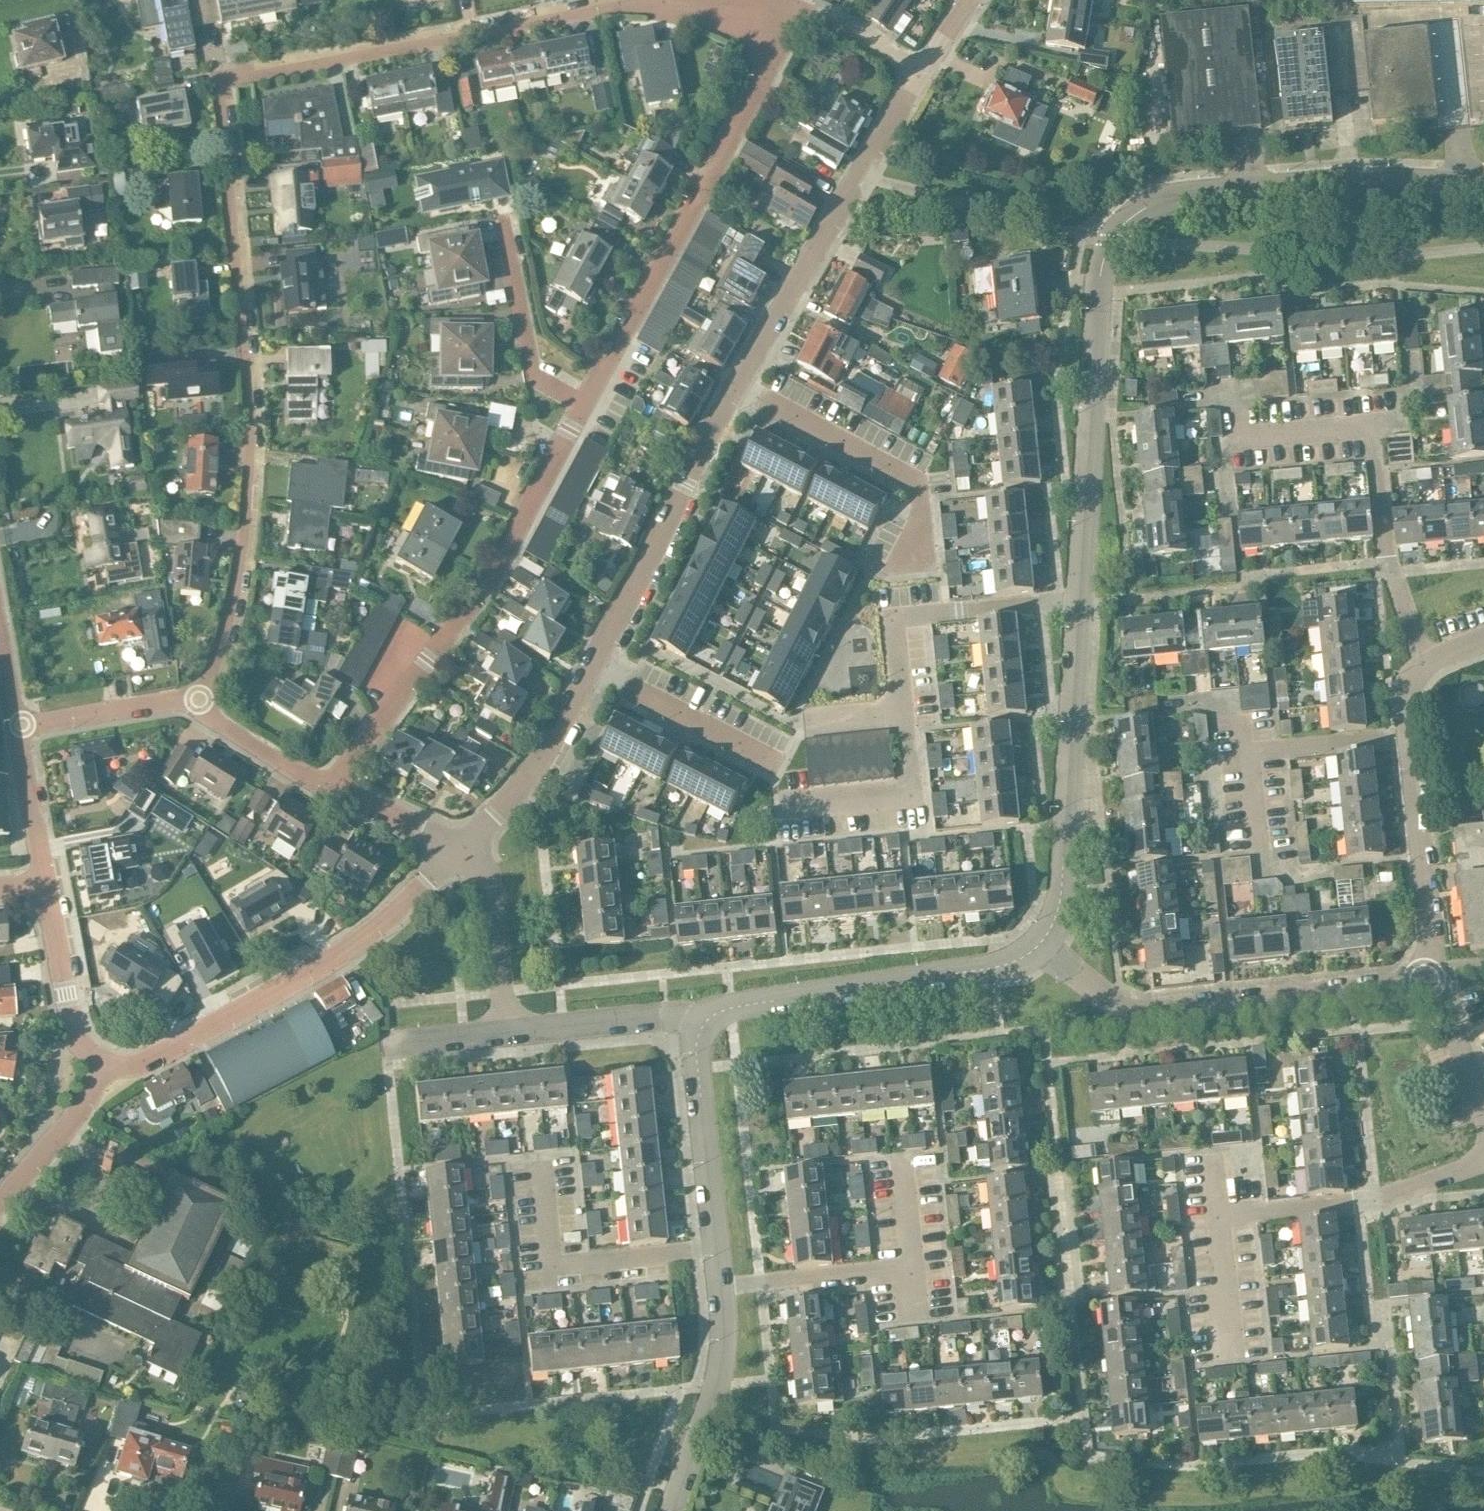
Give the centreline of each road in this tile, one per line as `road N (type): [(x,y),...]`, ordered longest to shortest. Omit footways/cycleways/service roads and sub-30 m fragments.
road 1 (residential): [(193,697),(231,607),(246,485),(218,82),(625,5),(791,9)]
road 2 (residential): [(1045,949),(1065,893),(1099,269),(1107,238),(1141,206),(1173,192),(1373,181),(1483,188)]
road 3 (residential): [(676,1510),(723,1349),(696,1041),(705,1022)]
road 4 (residential): [(325,789),(493,579),(583,403)]
road 5 (residential): [(583,403),(755,93),(791,9)]
road 6 (residential): [(108,1071),(148,1060),(339,957),(461,847)]
road 7 (residential): [(1434,982),(1124,1012),(1045,949)]
road 8 (residential): [(1483,642),(1426,665),(1407,690),(1434,982)]
road 9 (residential): [(737,387),(919,78)]
road 10 (residential): [(705,1022),(721,1012),(992,967),(1045,949)]
road 11 (residential): [(589,667),(737,387)]
road 12 (residential): [(1220,1218),(1374,1202),(1483,1159)]
road 13 (residential): [(461,847),(545,754),(589,667)]
road 14 (residential): [(583,403),(533,378),(503,222)]
road 15 (residential): [(737,387),(919,486)]
road 16 (residential): [(589,667),(773,759)]
road 17 (residential): [(506,1034),(661,1018),(705,1022)]
road 18 (residential): [(108,1071),(74,1028),(44,886)]
road 19 (residential): [(506,1034),(491,884),(461,847)]
road 20 (residential): [(193,697),(15,727)]
road 21 (residential): [(0,1205),(108,1071)]
road 22 (residential): [(325,789),(214,723),(193,697)]
road 23 (residential): [(44,886),(15,727)]
road 24 (residential): [(461,847),(325,789)]
road 25 (residential): [(791,9),(919,78)]
road 26 (residential): [(1434,982),(1483,1116)]
road 27 (residential): [(385,1047),(506,1034)]

